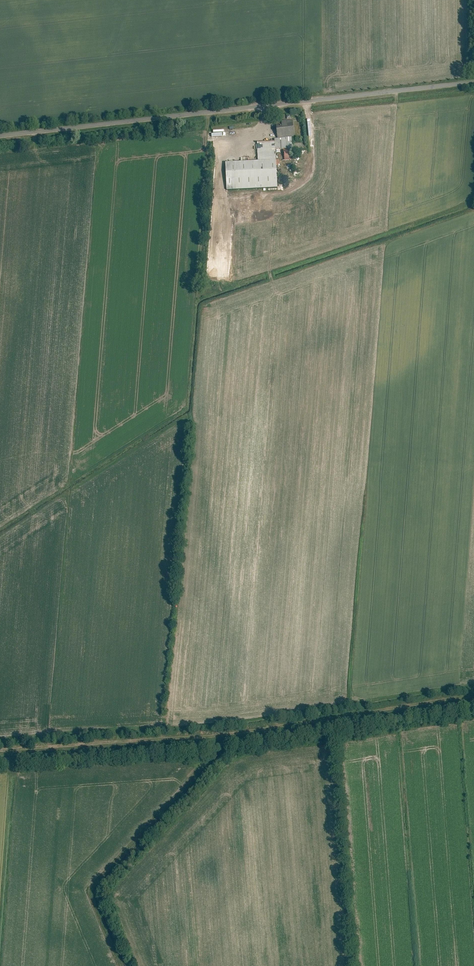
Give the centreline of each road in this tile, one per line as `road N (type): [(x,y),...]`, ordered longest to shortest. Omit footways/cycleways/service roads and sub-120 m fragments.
road 1 (track): [(473,694),(205,737),(0,750)]
road 2 (unclassified): [(0,138),(473,85)]

